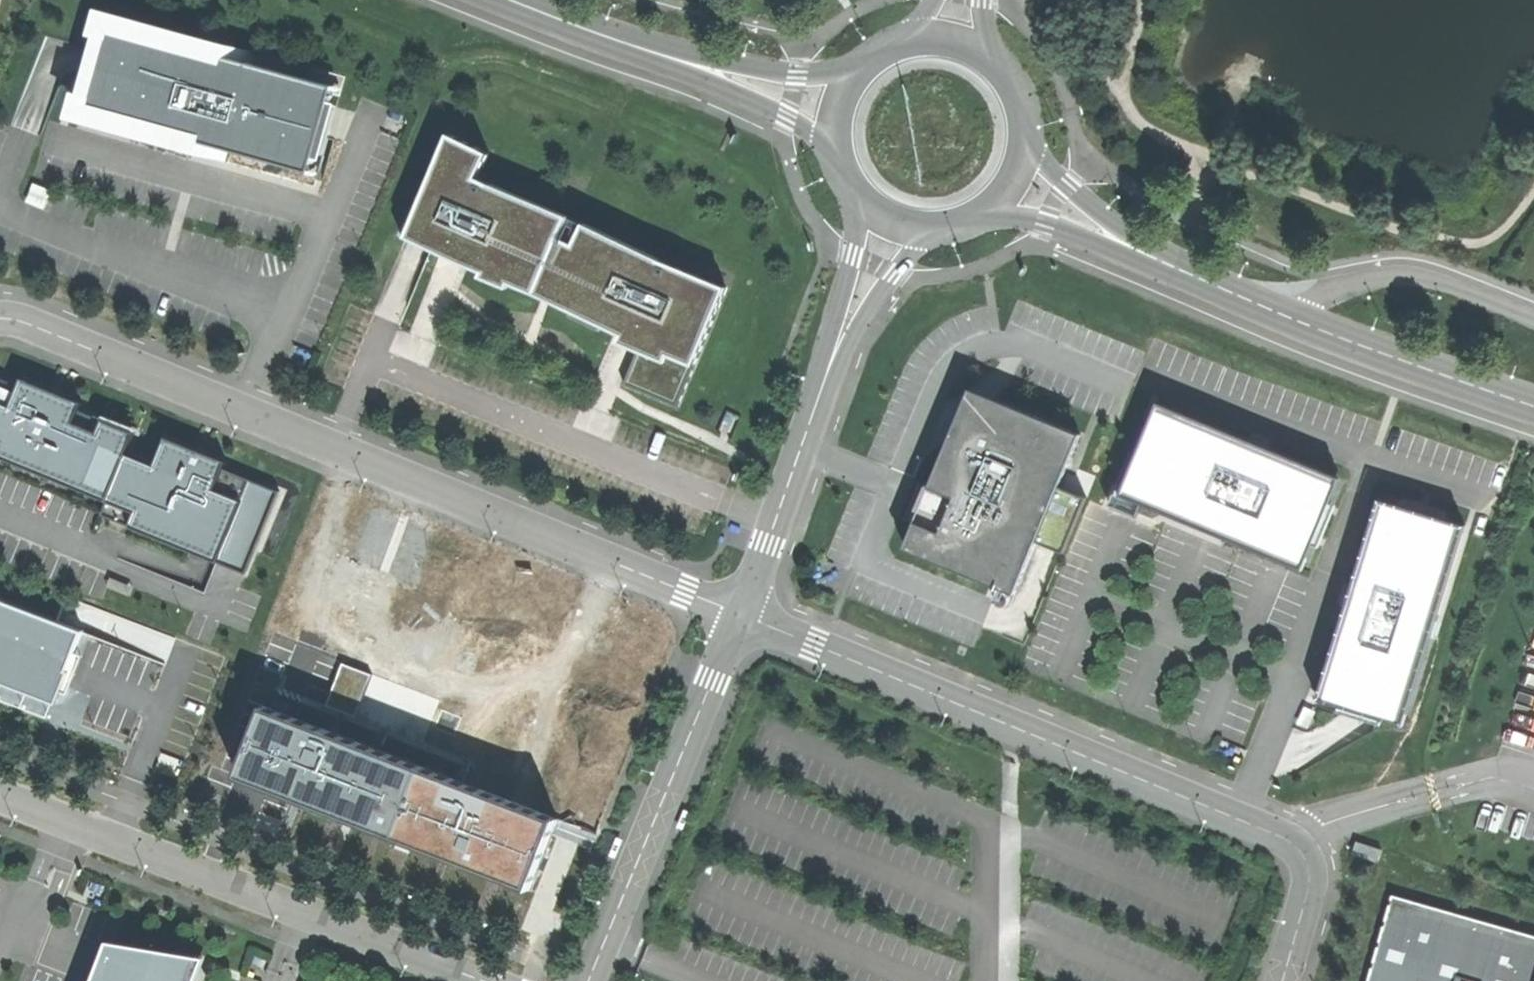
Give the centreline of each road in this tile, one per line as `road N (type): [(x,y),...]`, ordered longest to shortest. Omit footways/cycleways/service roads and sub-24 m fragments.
road 1 (unclassified): [(0,318),(25,322),(739,613)]
road 2 (unclassified): [(739,613),(1286,839),(1304,857),(1309,880),(1282,980)]
road 3 (unclassified): [(484,980),(0,796)]
road 4 (unclassified): [(739,613),(588,980)]
road 5 (unclassified): [(833,351),(739,613)]
road 6 (tertiary): [(1285,316),(1533,405)]
road 7 (unclassified): [(1533,320),(1408,276),(1379,278),(1285,316)]
road 8 (tertiary): [(865,59),(796,73),(663,56)]
road 9 (tertiary): [(663,56),(786,116),(835,156)]
road 10 (tertiary): [(975,222),(1026,217),(1160,258)]
road 11 (tertiary): [(1160,258),(1066,185),(1029,141)]
road 12 (tertiary): [(516,0),(663,56)]
road 13 (unclassified): [(833,351),(929,232)]
road 14 (unclassified): [(859,203),(833,351)]
road 15 (tertiary): [(1160,258),(1285,316)]

